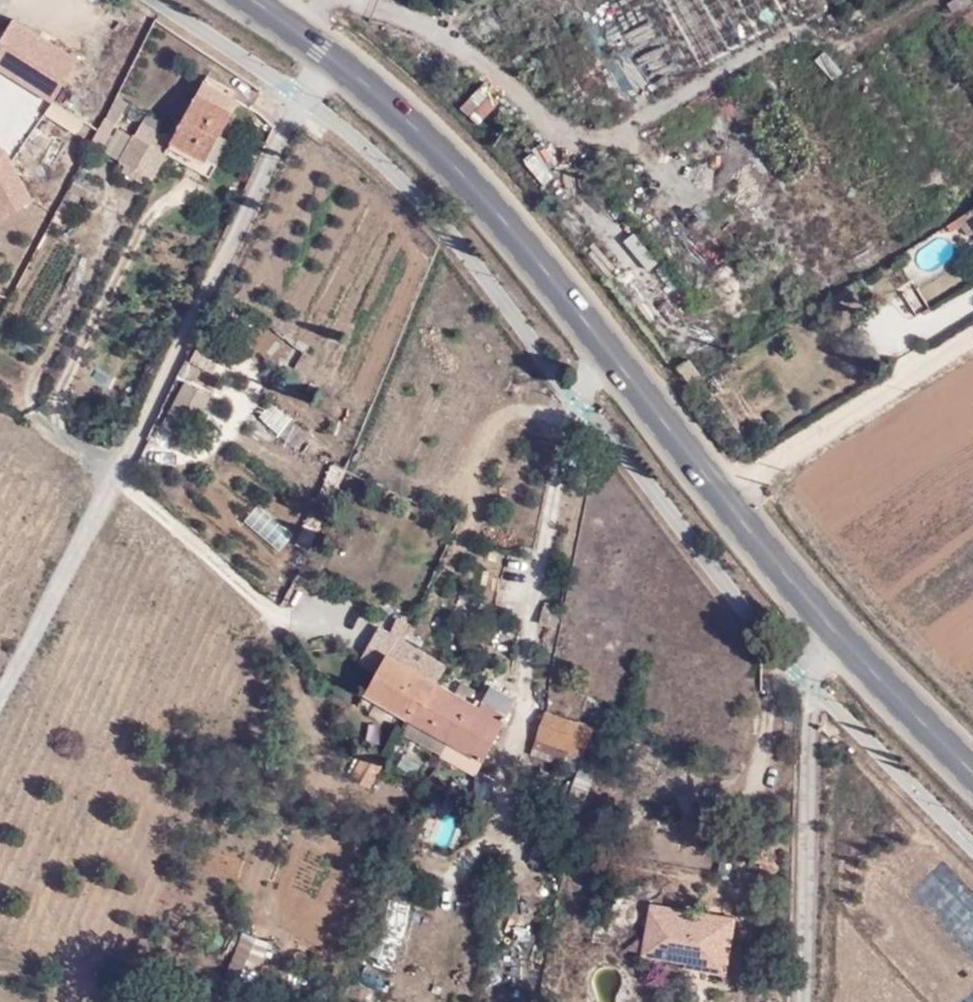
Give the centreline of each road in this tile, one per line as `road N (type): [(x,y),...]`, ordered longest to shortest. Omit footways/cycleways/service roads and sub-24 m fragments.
road 1 (primary): [(328,54),(452,163),(839,633),(972,768)]
road 2 (unclassified): [(328,54),(0,704)]
road 3 (track): [(928,0),(870,40),(790,36),(573,157)]
road 4 (track): [(839,633),(793,667),(810,770),(804,1001)]

